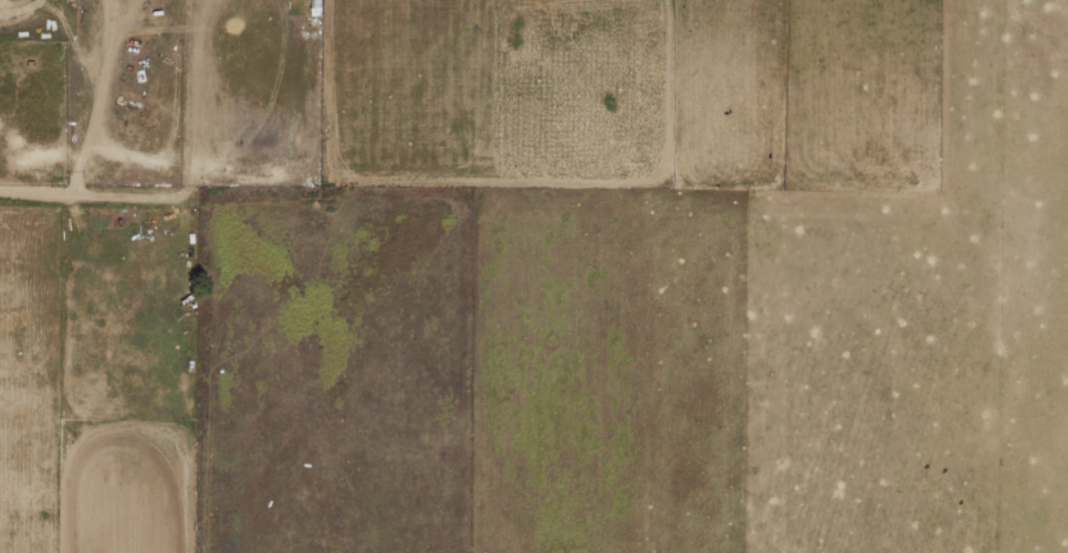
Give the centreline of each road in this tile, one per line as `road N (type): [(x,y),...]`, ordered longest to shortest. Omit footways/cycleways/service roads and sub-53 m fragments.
road 1 (residential): [(0,198),(164,203)]

